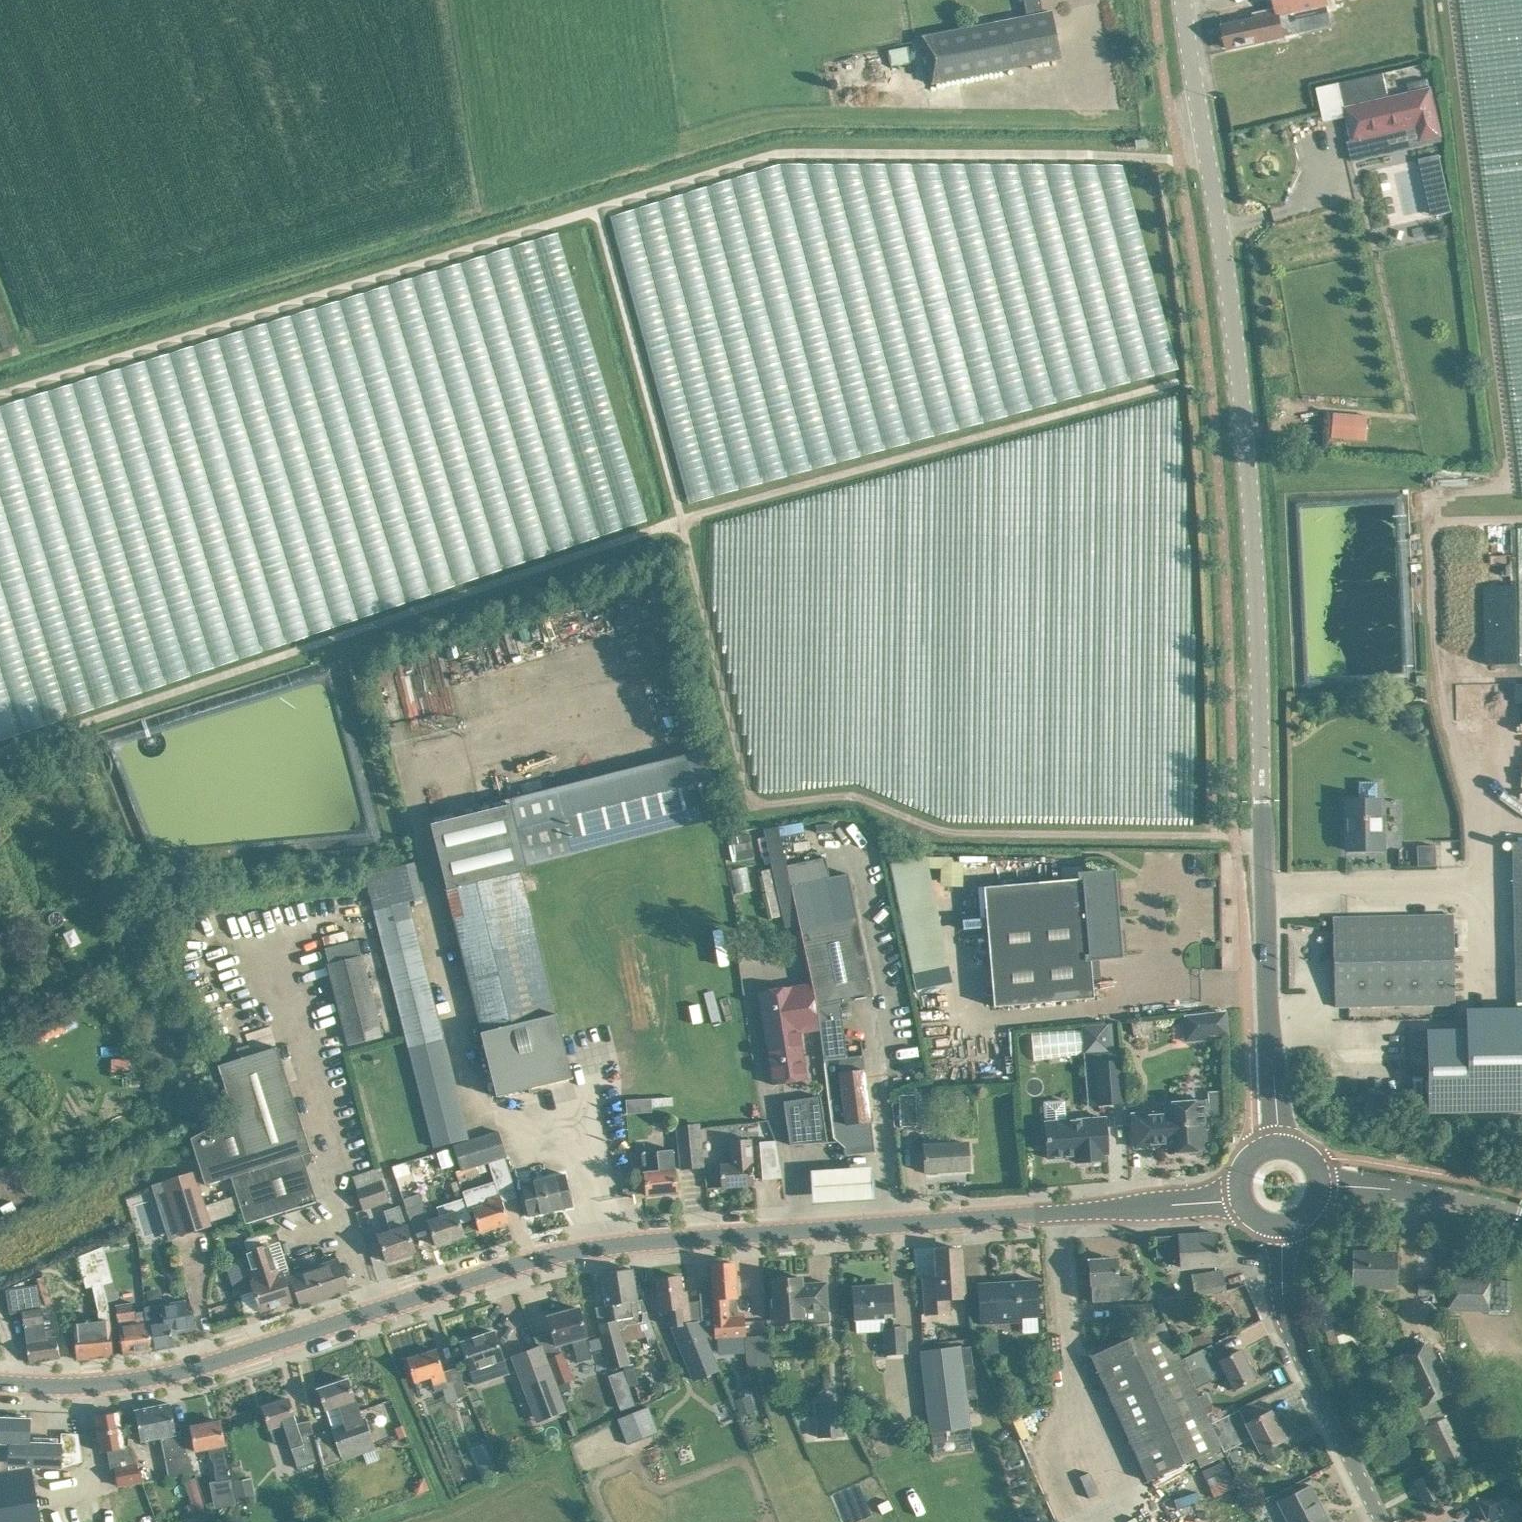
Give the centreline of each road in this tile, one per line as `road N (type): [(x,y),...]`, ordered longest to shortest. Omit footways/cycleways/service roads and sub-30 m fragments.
road 1 (tertiary): [(0,1382),(76,1388),(136,1380),(222,1360),(509,1263),(612,1241),(1236,1199)]
road 2 (unclassified): [(1271,1143),(1250,488),(1176,0)]
road 3 (unclassified): [(1381,1521),(1299,1351),(1281,1292),(1280,1228)]
road 4 (track): [(369,1313),(449,1511)]
road 5 (tertiary): [(1320,1192),(1367,1188),(1521,1218)]

